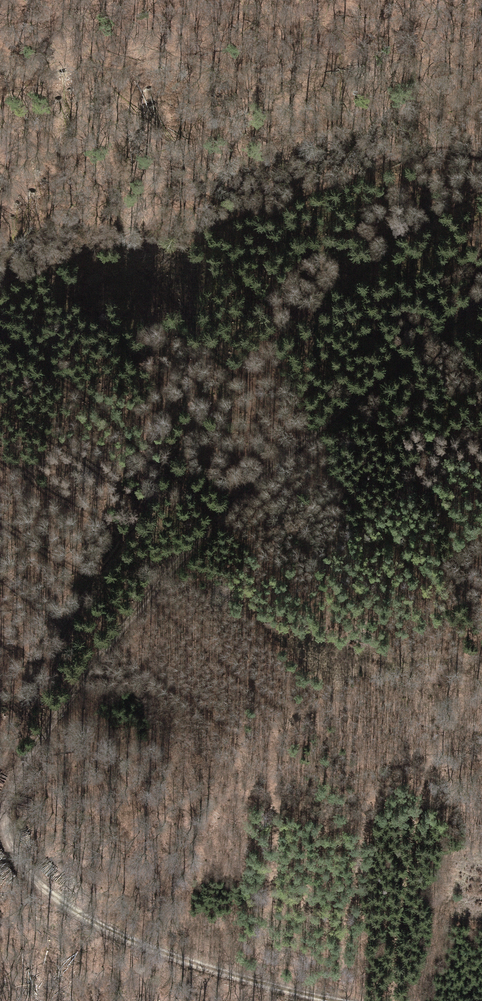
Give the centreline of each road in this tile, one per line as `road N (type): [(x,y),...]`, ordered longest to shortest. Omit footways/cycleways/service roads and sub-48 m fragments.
road 1 (track): [(481,298),(275,463),(199,538),(42,737),(11,806),(8,836),(21,869),(54,902),(139,943),(347,1000)]
road 2 (track): [(0,796),(10,746),(78,607),(168,464),(249,358),(376,245),(481,187)]
road 3 (track): [(481,153),(445,111),(407,89),(0,29)]

